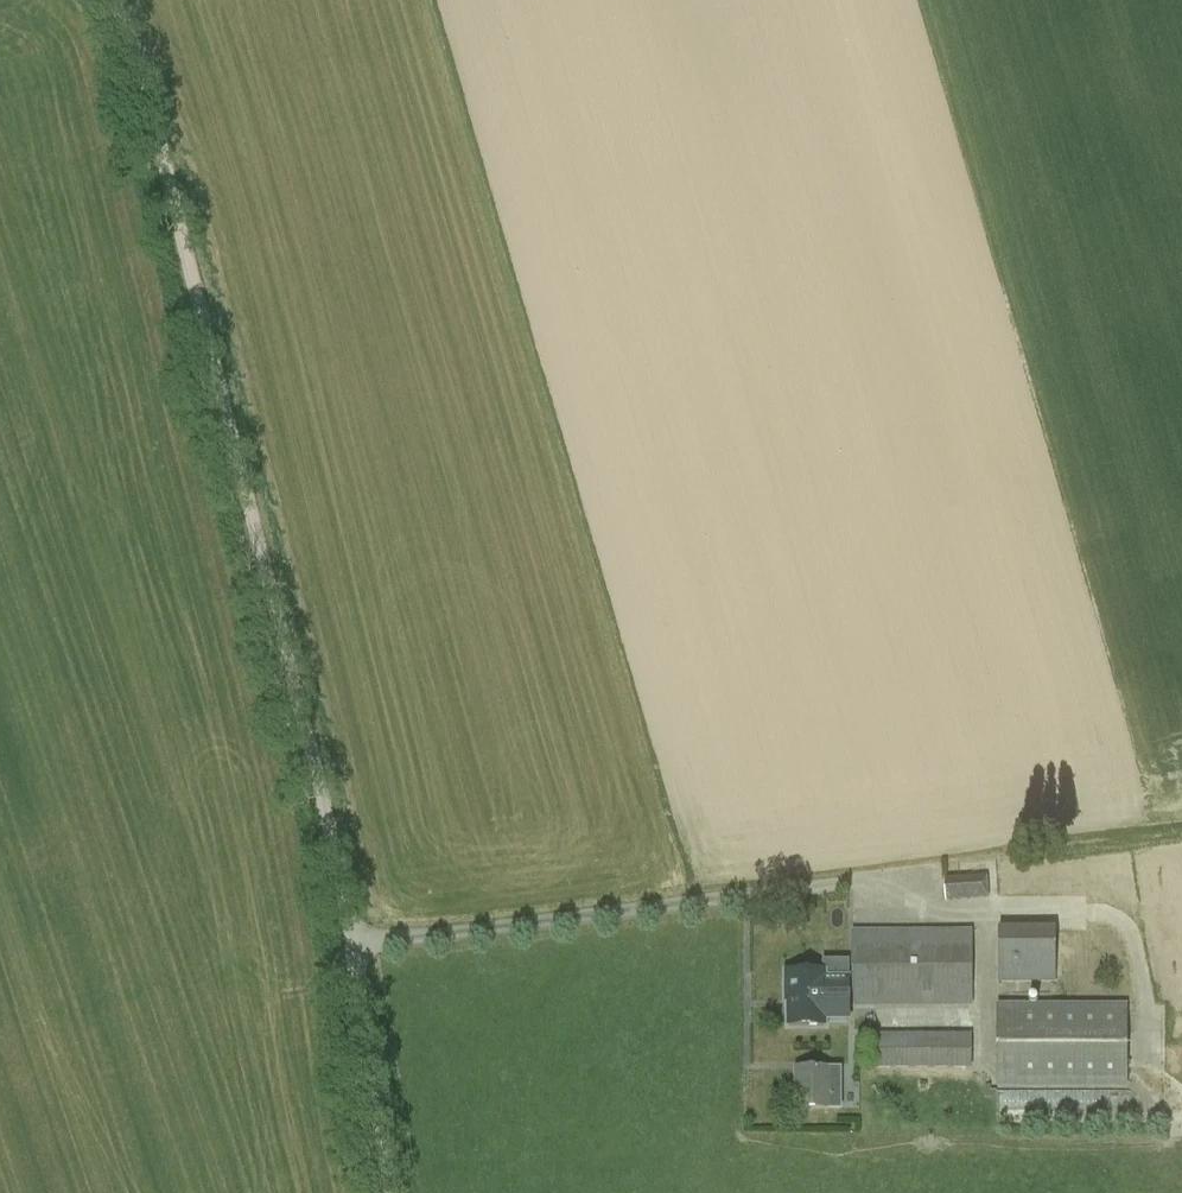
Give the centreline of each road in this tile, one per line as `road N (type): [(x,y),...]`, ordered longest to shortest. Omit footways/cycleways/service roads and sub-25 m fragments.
road 1 (unclassified): [(391,1192),(354,942),(160,142),(110,0)]

